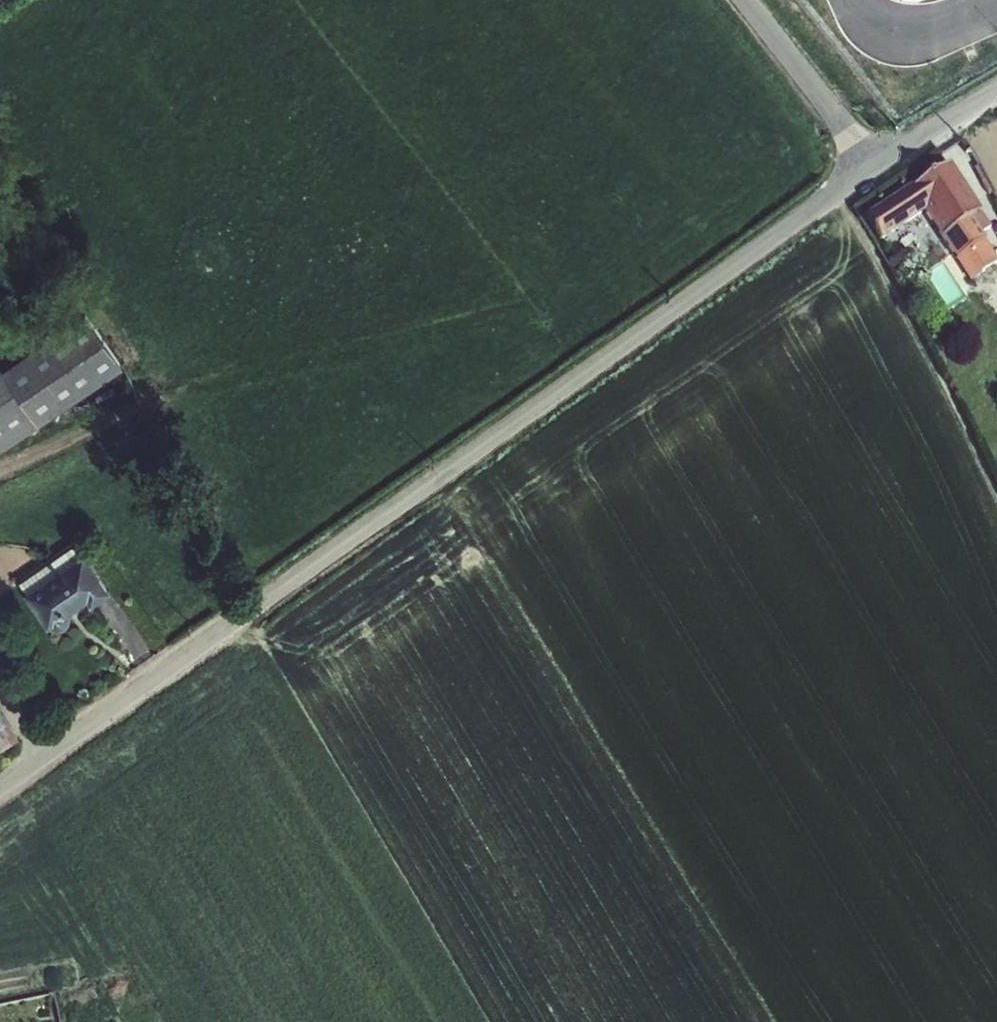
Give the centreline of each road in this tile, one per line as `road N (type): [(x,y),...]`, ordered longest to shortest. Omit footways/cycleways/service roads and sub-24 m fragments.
road 1 (residential): [(0,785),(878,166)]
road 2 (tertiary): [(744,0),(878,166)]
road 3 (tertiary): [(878,166),(996,91)]

